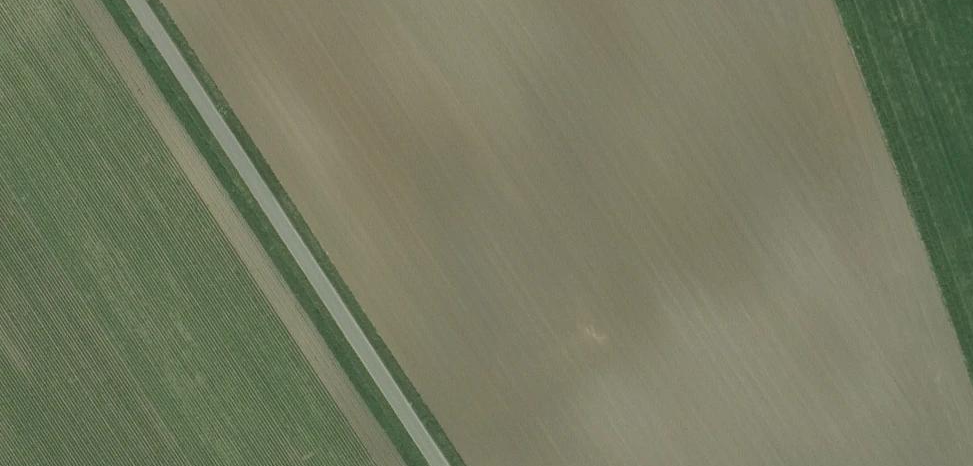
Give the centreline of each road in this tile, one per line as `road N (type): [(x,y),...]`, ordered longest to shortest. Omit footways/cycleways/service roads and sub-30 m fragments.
road 1 (track): [(136,0),(442,465)]

